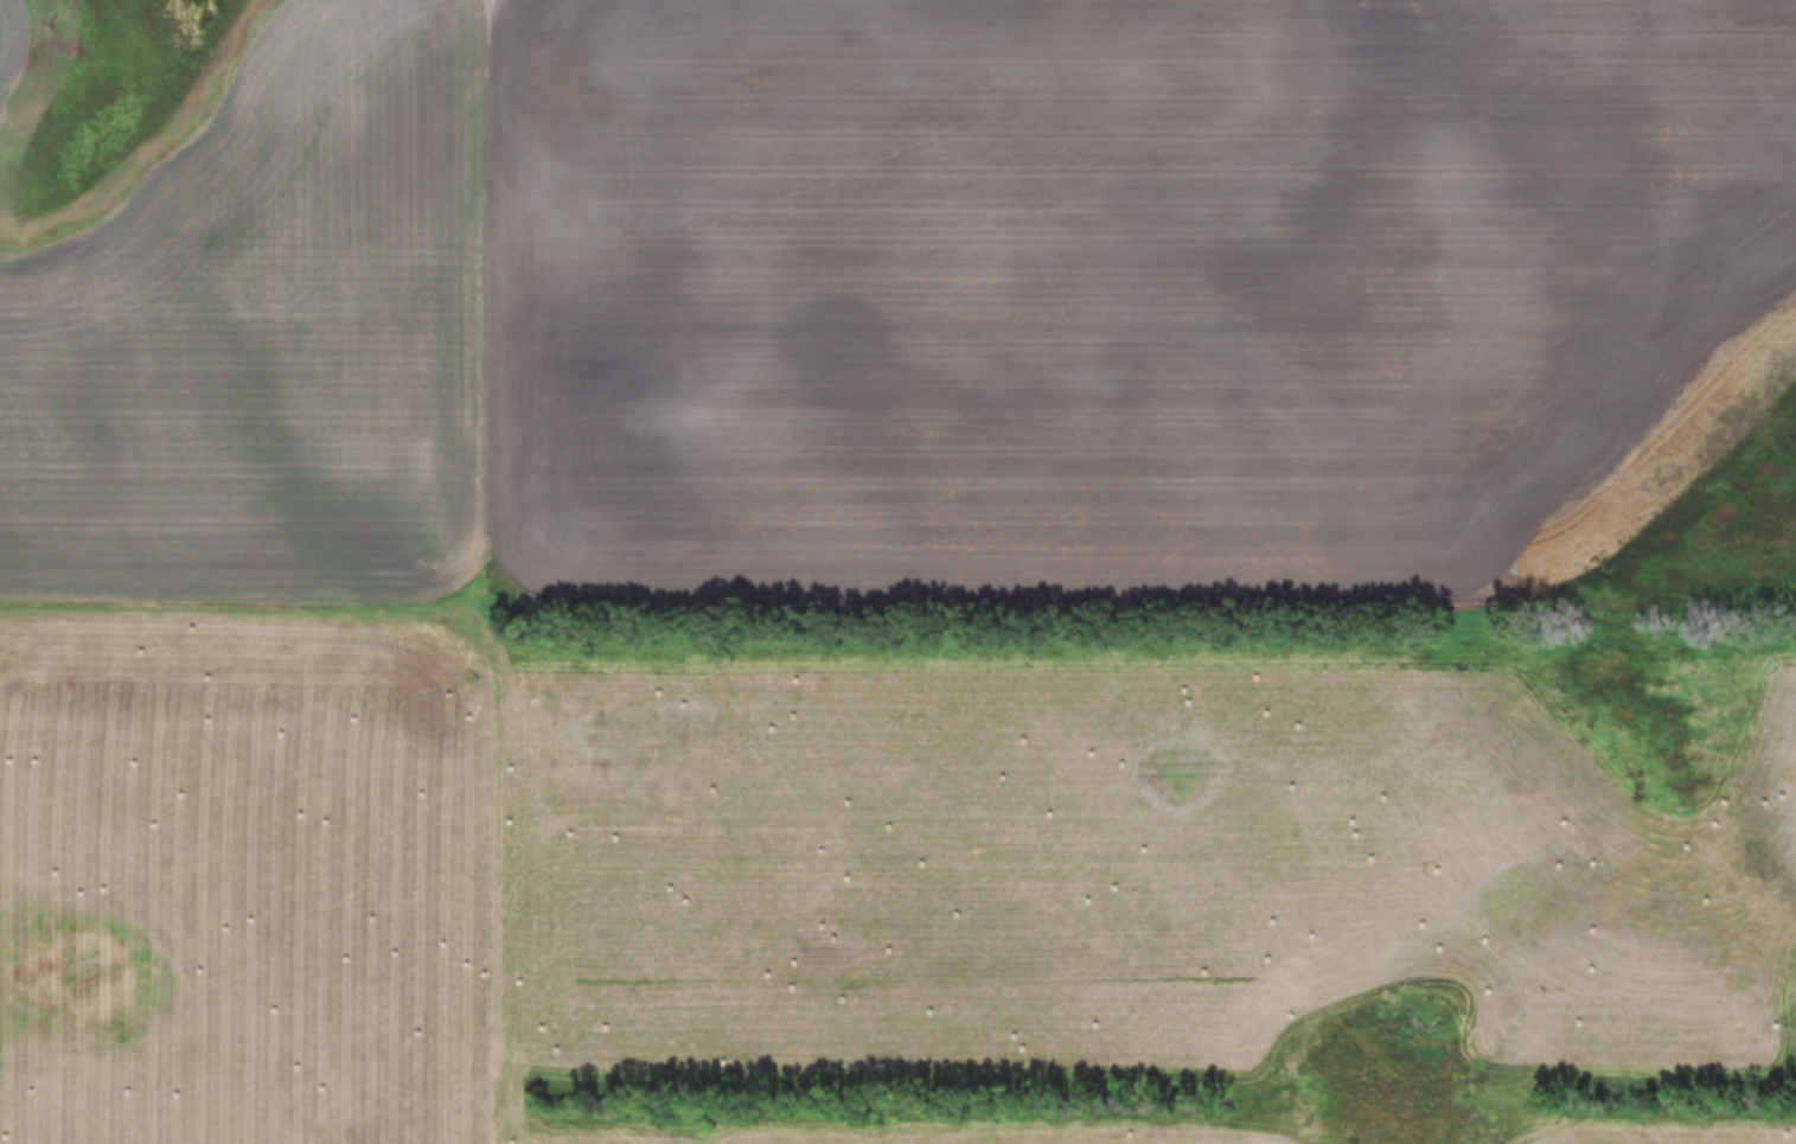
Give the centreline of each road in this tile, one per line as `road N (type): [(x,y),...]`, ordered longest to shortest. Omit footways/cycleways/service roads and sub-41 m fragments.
road 1 (track): [(468,0),(490,619),(481,1143)]
road 2 (track): [(0,618),(490,619)]

